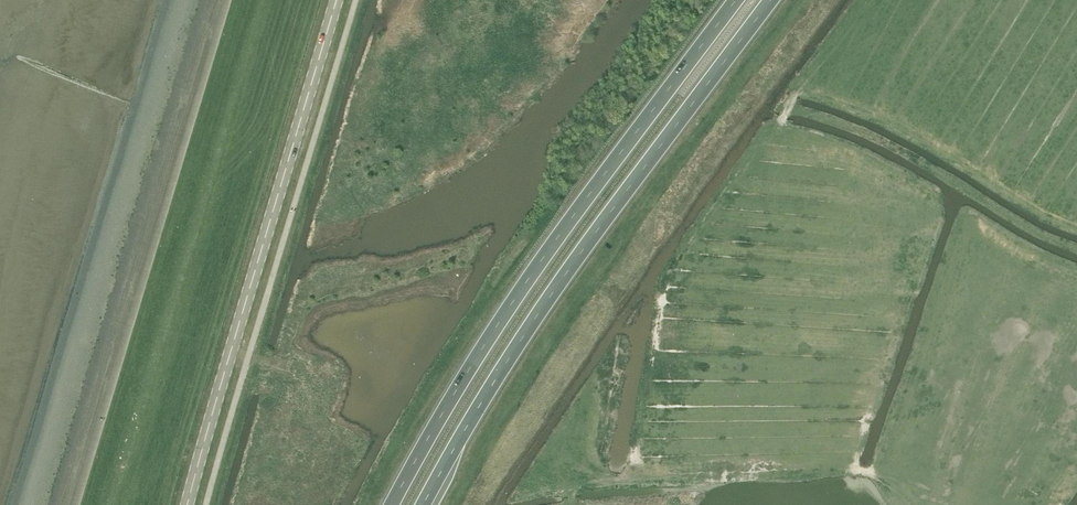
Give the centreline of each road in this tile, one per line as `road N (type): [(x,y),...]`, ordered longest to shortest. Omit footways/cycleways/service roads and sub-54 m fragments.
road 1 (trunk): [(423,504),(550,296),(770,0)]
road 2 (trunk): [(735,0),(528,277),(391,504)]
road 3 (secondary): [(187,504),(337,0)]

